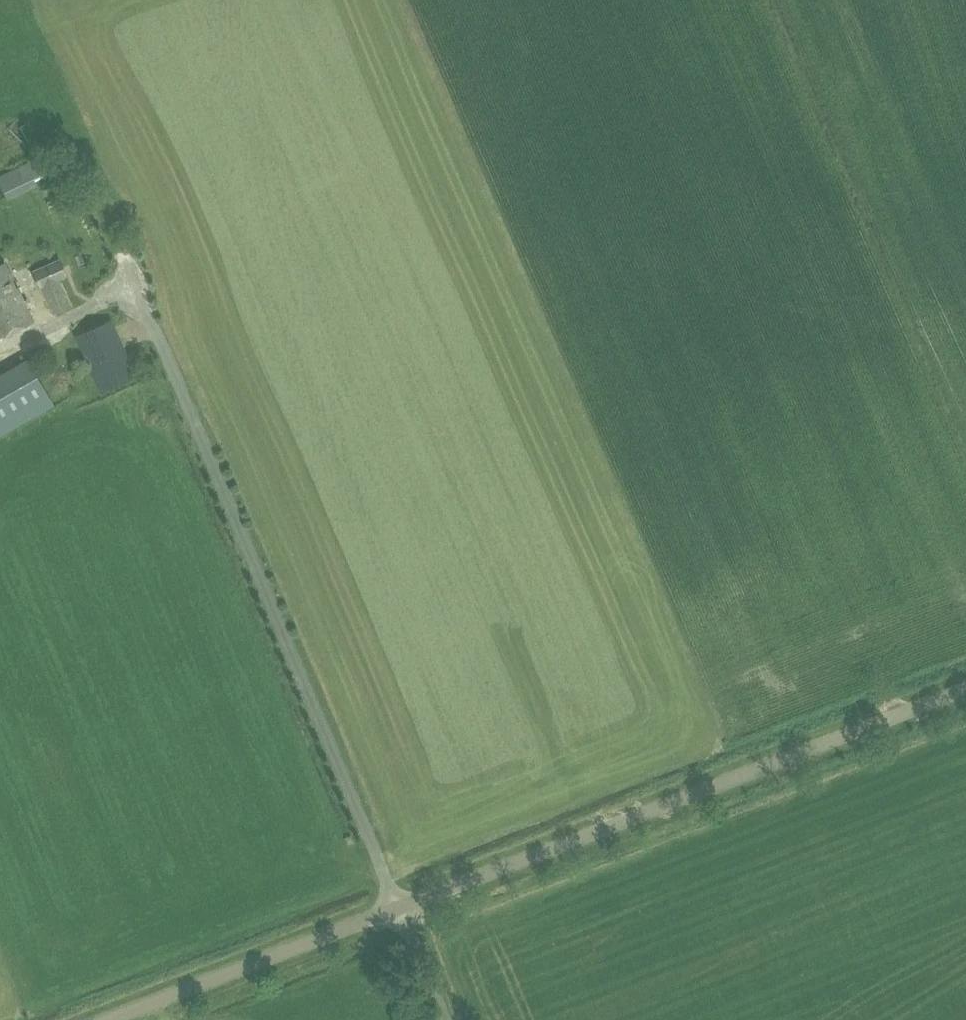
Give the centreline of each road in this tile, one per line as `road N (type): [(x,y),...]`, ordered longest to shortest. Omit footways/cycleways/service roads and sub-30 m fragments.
road 1 (unclassified): [(410,926),(159,347)]
road 2 (unclassified): [(410,926),(965,705)]
road 3 (unclassified): [(155,1019),(410,926)]

